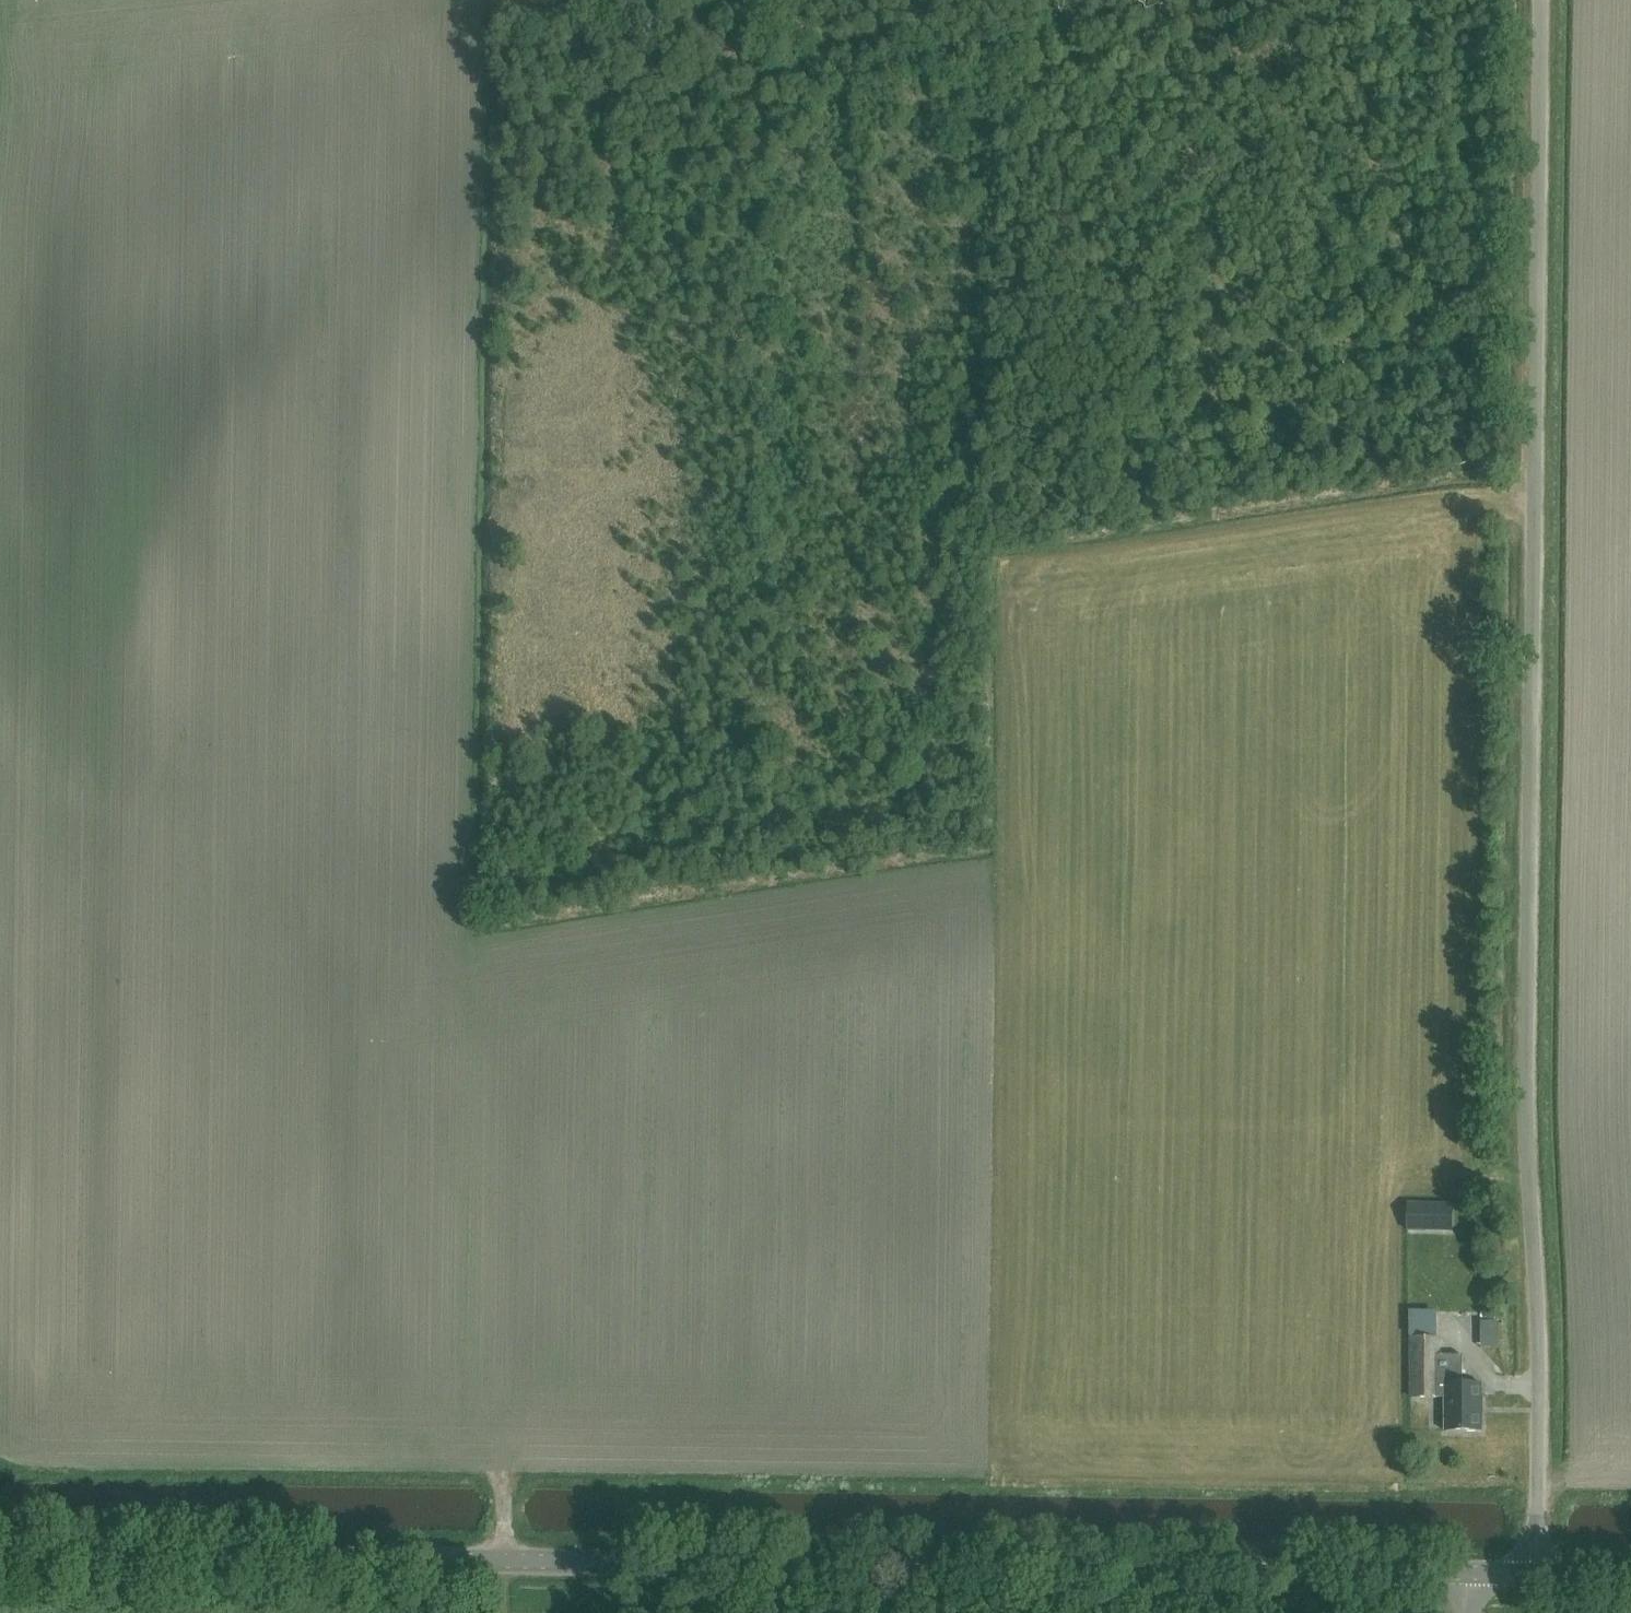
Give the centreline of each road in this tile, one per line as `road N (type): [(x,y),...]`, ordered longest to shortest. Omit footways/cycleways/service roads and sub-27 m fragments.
road 1 (unclassified): [(1537,1570),(1527,969),(1540,0)]
road 2 (tertiary): [(1466,1569),(0,1553)]

